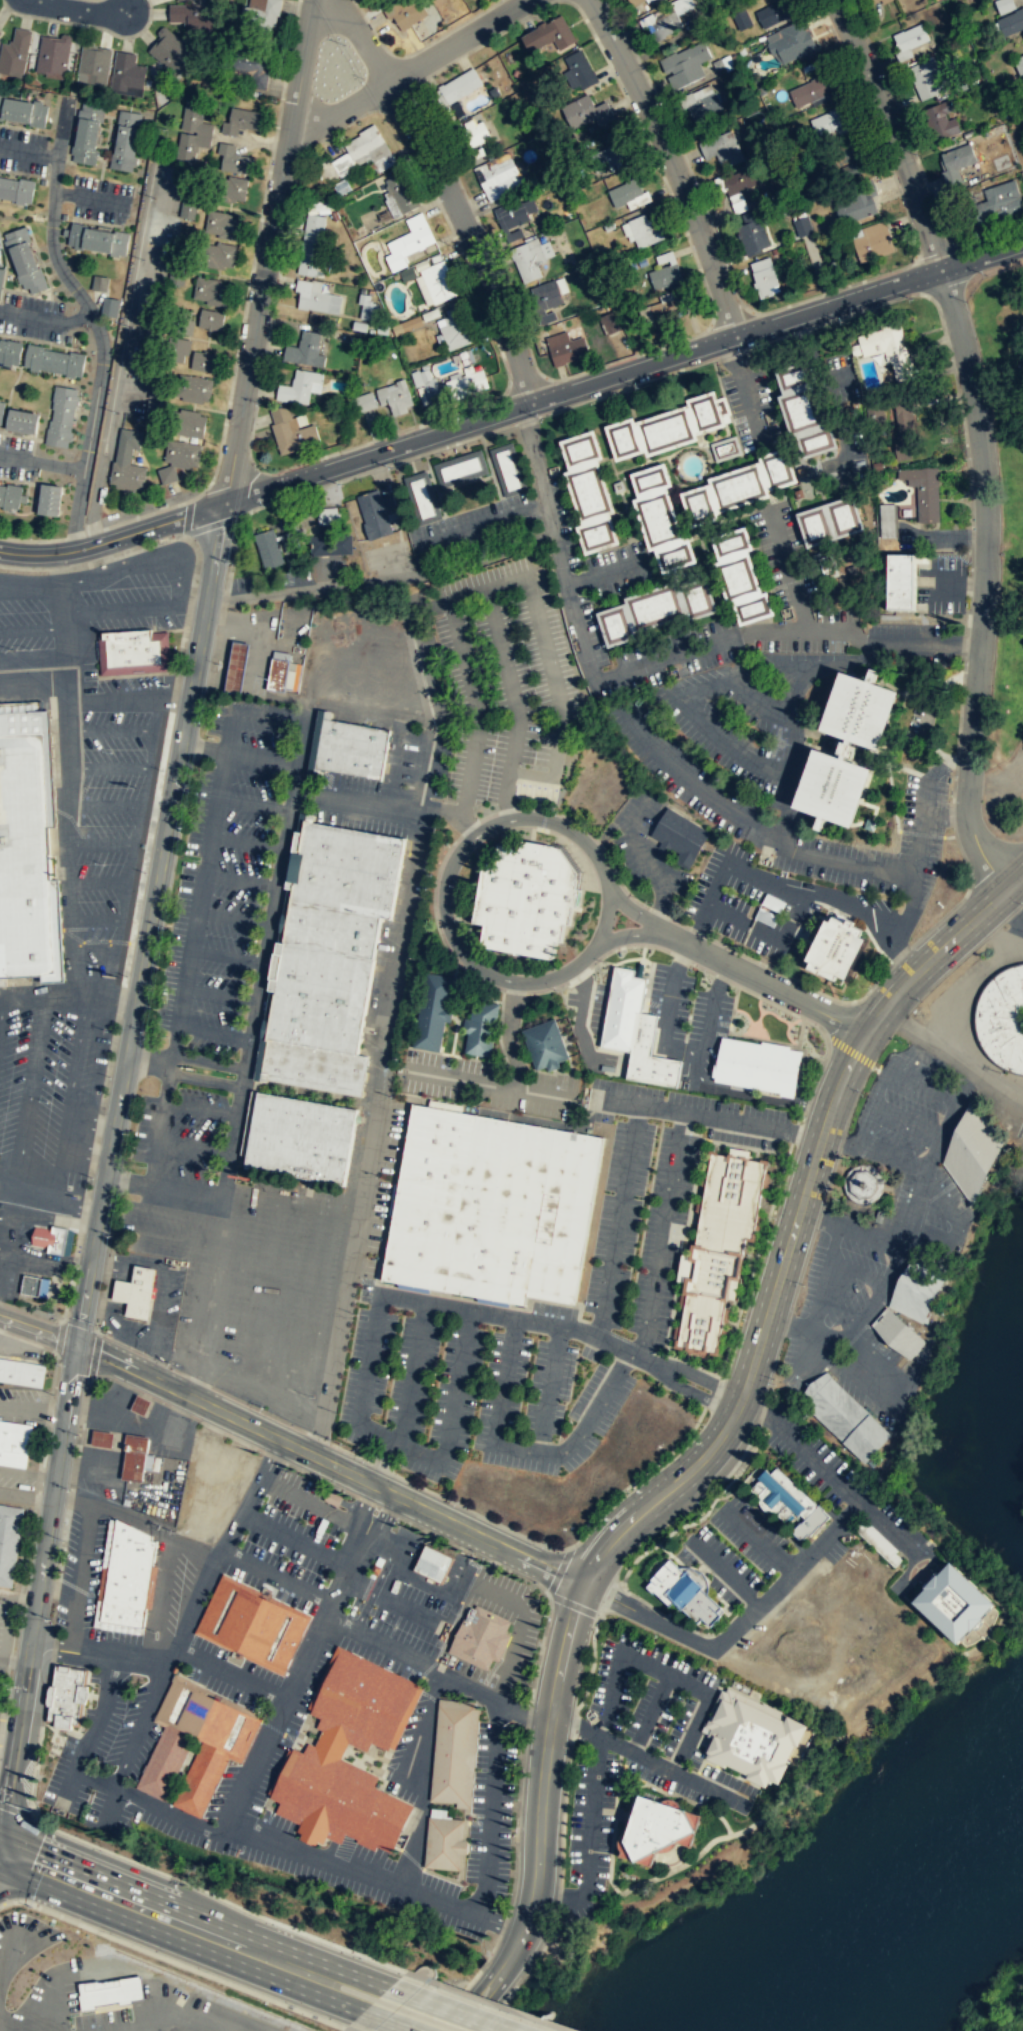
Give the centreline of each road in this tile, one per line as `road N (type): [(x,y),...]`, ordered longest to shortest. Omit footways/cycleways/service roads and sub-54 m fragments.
road 1 (residential): [(834,0),(941,269),(979,410),(986,549),(964,794),(978,846),(1008,889)]
road 2 (secondary): [(1022,875),(903,986),(866,1034),(830,1110),(739,1404),(701,1460),(613,1535),(581,1584)]
road 3 (secondary): [(225,504),(77,1344)]
road 4 (tertiary): [(1022,243),(225,504)]
road 5 (tertiary): [(77,1344),(581,1584)]
road 6 (residential): [(608,891),(595,854),(575,833),(539,818),(510,819),(478,832),(455,858),(445,913),(457,945),(481,969),(535,982),(590,952),(604,927),(608,891)]
road 7 (residential): [(313,0),(225,504)]
road 8 (secondary): [(77,1344),(0,1817)]
road 9 (residential): [(334,0),(434,163),(532,403)]
road 10 (secondary): [(502,1971),(531,1916),(550,1721),(581,1584)]
road 11 (residential): [(589,0),(695,219),(737,336)]
road 12 (secondary): [(297,1970),(0,1851)]
road 13 (residential): [(527,0),(290,135)]
road 14 (secondary): [(524,2030),(340,1968),(297,1970)]
road 15 (tertiary): [(225,504),(73,552),(0,552)]
road 16 (residential): [(669,935),(866,1034)]
road 17 (secondary): [(297,1970),(327,1998),(421,2030)]

